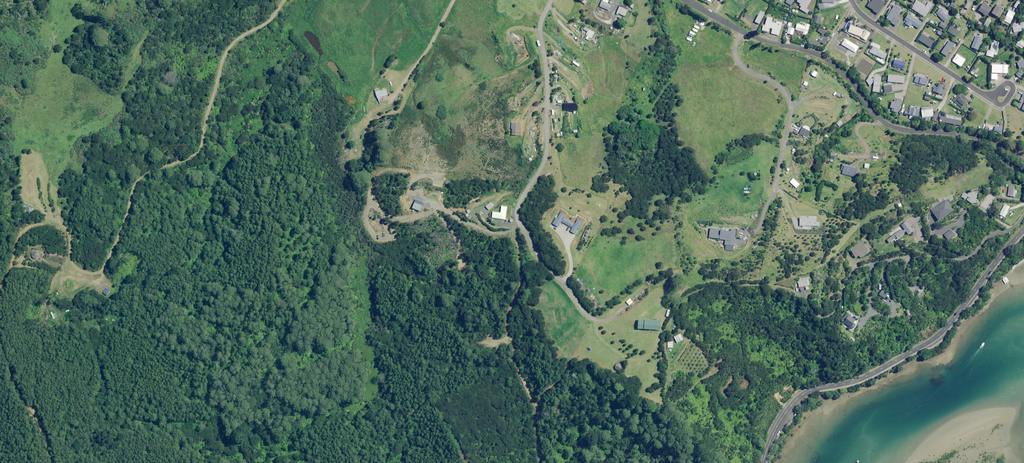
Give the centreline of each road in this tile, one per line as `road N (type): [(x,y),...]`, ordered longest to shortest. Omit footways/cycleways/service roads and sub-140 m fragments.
road 1 (track): [(284,0),(223,59),(196,153),(133,182),(101,263),(87,271),(74,264),(60,220),(16,239),(0,281)]
road 2 (residential): [(1023,159),(985,140),(888,124),(826,59),(751,36),(686,0)]
road 3 (tertiary): [(763,462),(794,401),(857,380),(941,332),(1023,229)]
road 4 (residential): [(551,0),(540,27),(546,154),(517,216),(546,267),(595,319)]
road 5 (residential): [(991,100),(870,21),(851,0)]
road 6 (track): [(0,327),(6,368),(47,428),(53,462)]

